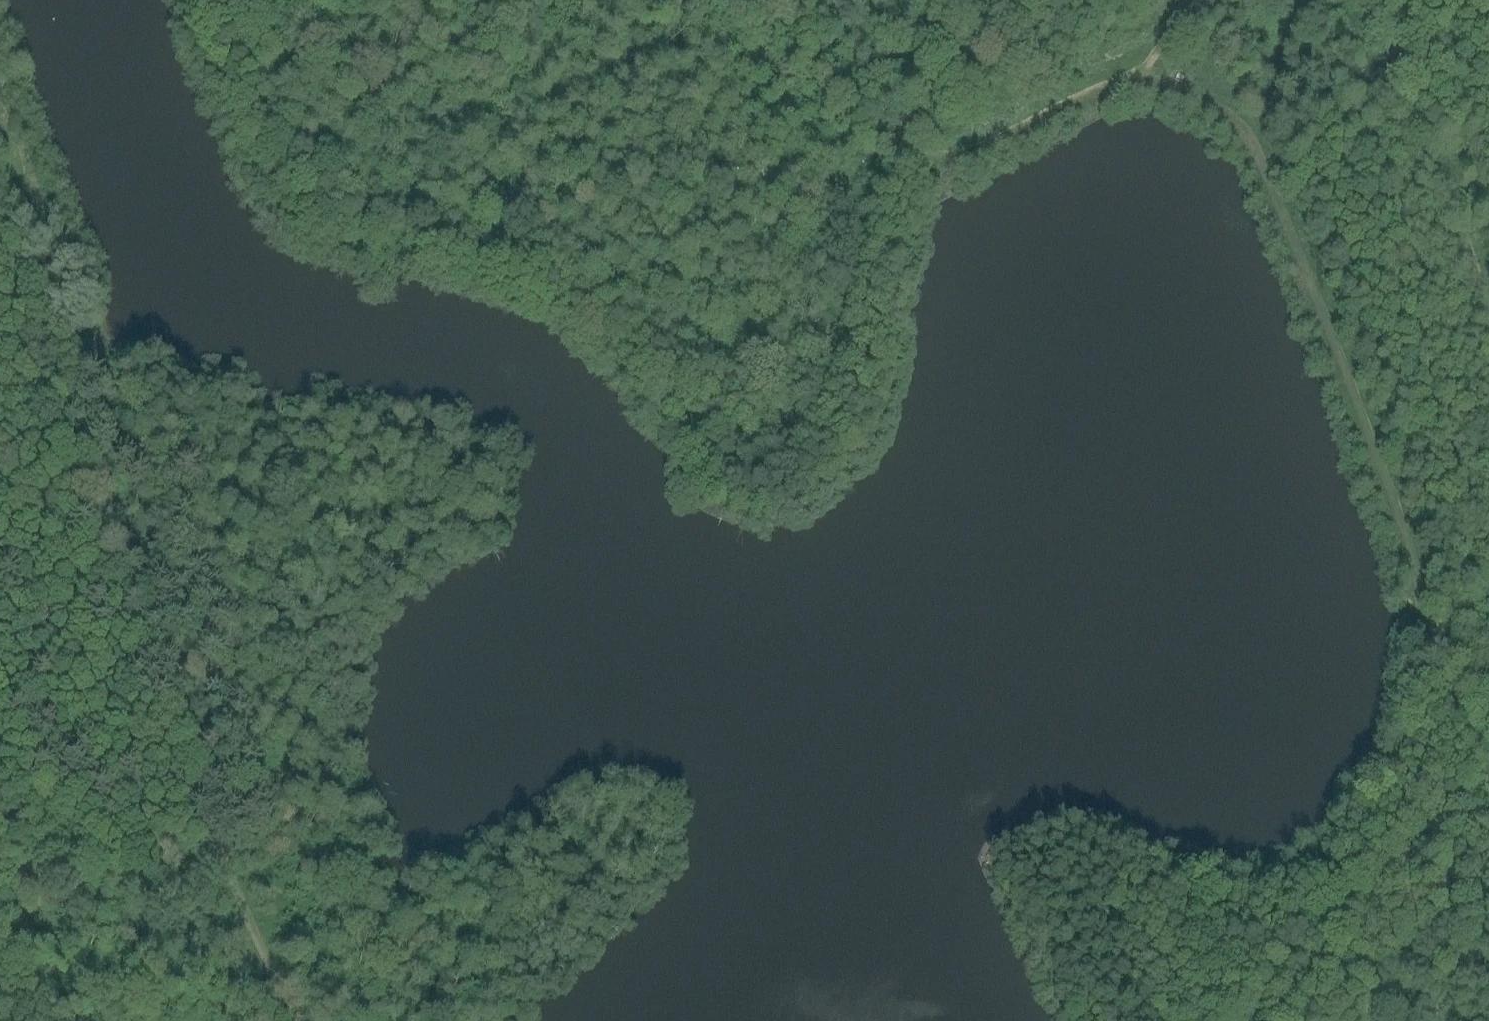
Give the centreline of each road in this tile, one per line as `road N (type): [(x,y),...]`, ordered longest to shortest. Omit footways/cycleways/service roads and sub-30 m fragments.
road 1 (track): [(1488,768),(1250,122),(1228,96),(1124,39),(1200,0)]
road 2 (track): [(305,1020),(225,878),(175,669),(0,181)]
road 3 (track): [(1488,324),(1444,182),(1361,0)]
road 4 (track): [(1253,1020),(1488,779)]
road 5 (track): [(0,825),(22,867),(53,890),(145,890),(225,878)]

